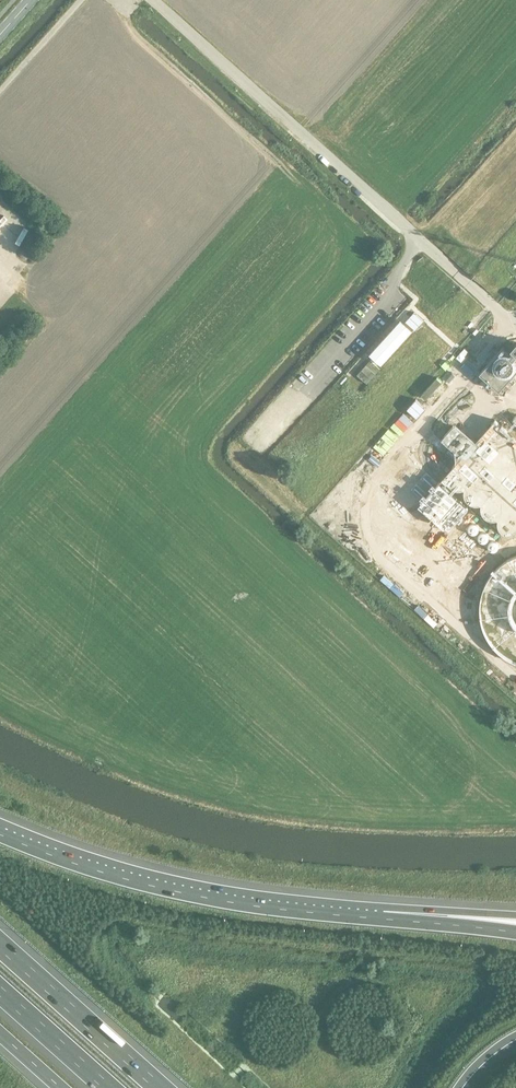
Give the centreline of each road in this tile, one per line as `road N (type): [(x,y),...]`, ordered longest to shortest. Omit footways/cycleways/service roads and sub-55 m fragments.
road 1 (motorway): [(385,919),(196,895),(0,835)]
road 2 (motorway): [(158,1087),(0,946)]
road 3 (motorway): [(0,991),(109,1087)]
road 4 (motorway): [(515,932),(385,919)]
road 5 (motorway): [(515,915),(385,919)]

